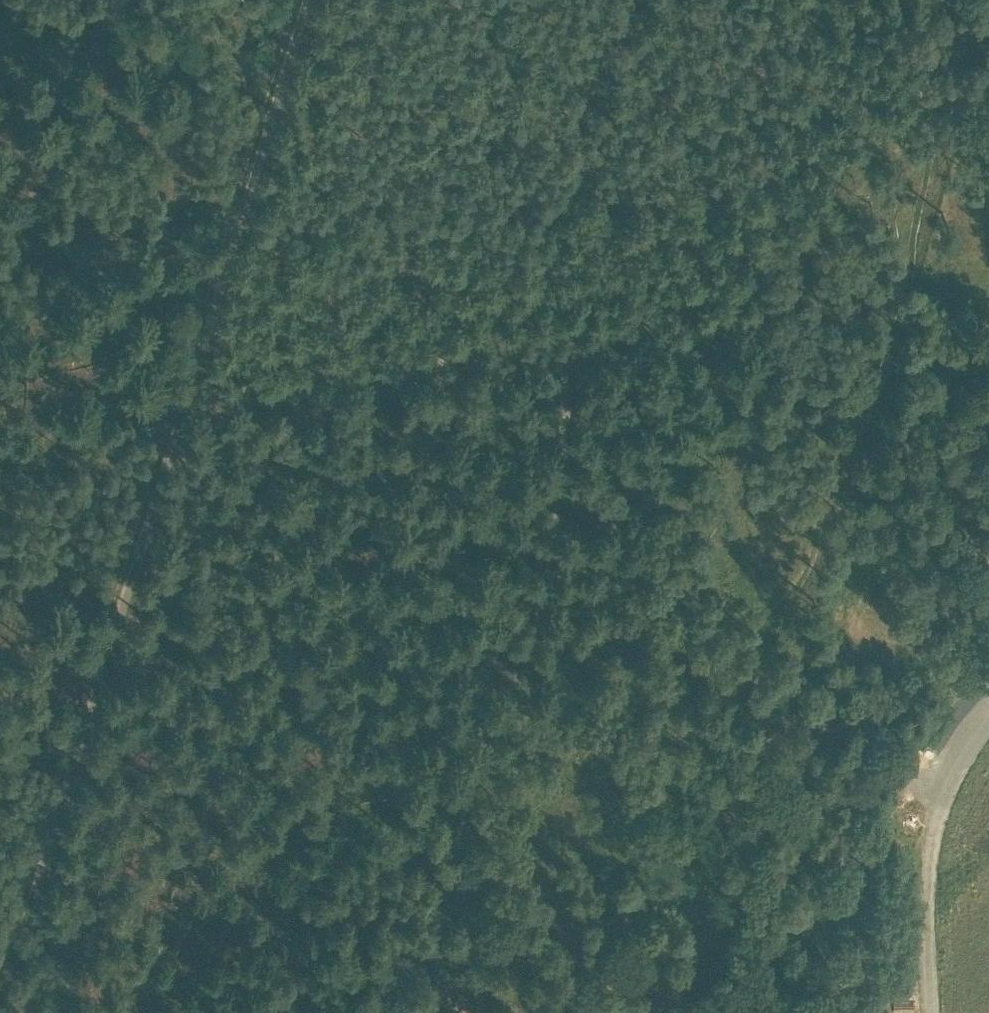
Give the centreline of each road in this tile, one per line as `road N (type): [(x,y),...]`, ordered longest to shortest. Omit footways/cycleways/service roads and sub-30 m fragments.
road 1 (track): [(988,0),(927,59),(936,122),(900,312),(873,372),(813,563),(747,653),(746,690),(708,825),(721,883),(673,1012)]
road 2 (track): [(271,0),(0,904)]
road 3 (track): [(929,1012),(935,836),(964,741),(988,708)]
road 4 (track): [(0,51),(271,65)]

